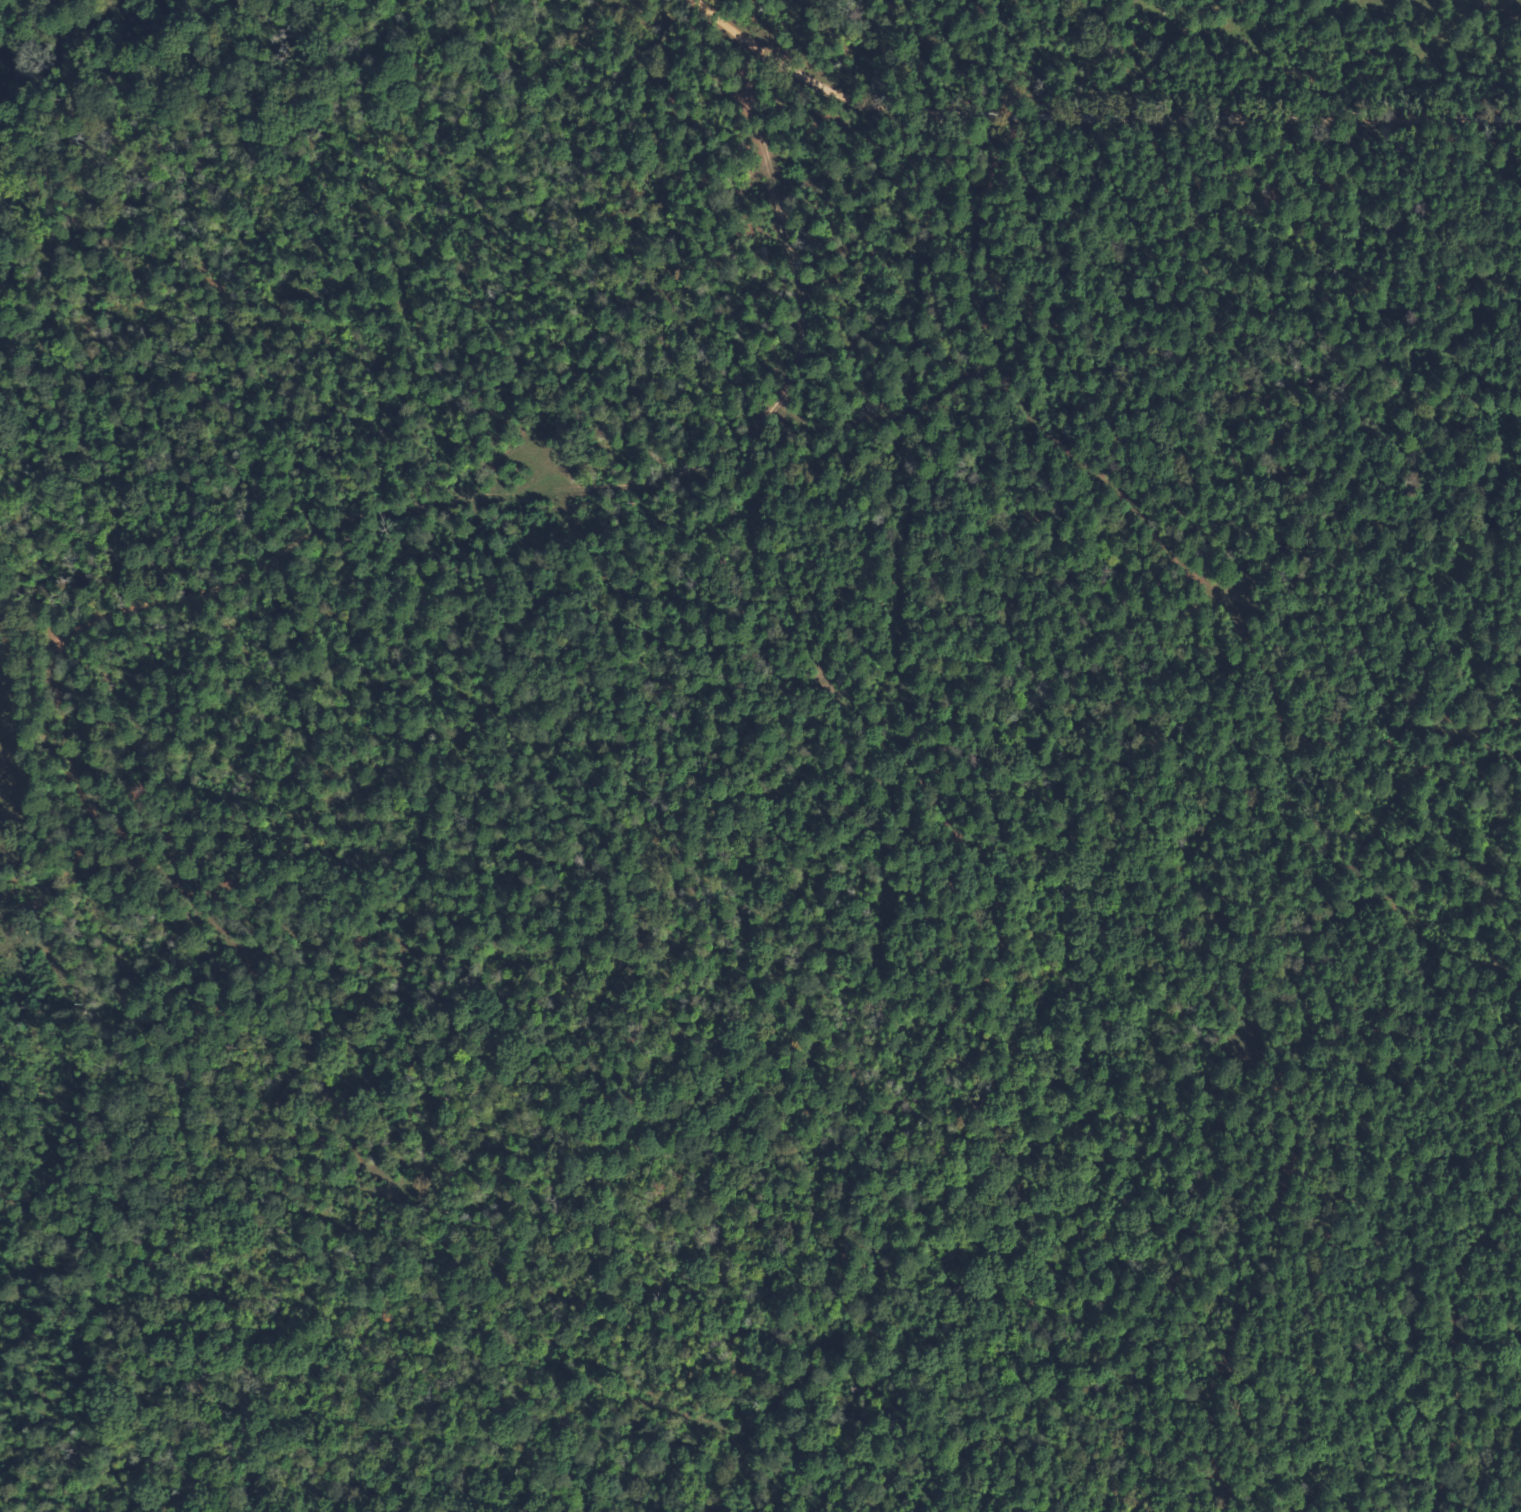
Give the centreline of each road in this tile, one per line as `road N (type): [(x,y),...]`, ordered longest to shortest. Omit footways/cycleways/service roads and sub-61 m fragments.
road 1 (residential): [(1520,126),(1011,108),(841,78),(709,0)]

